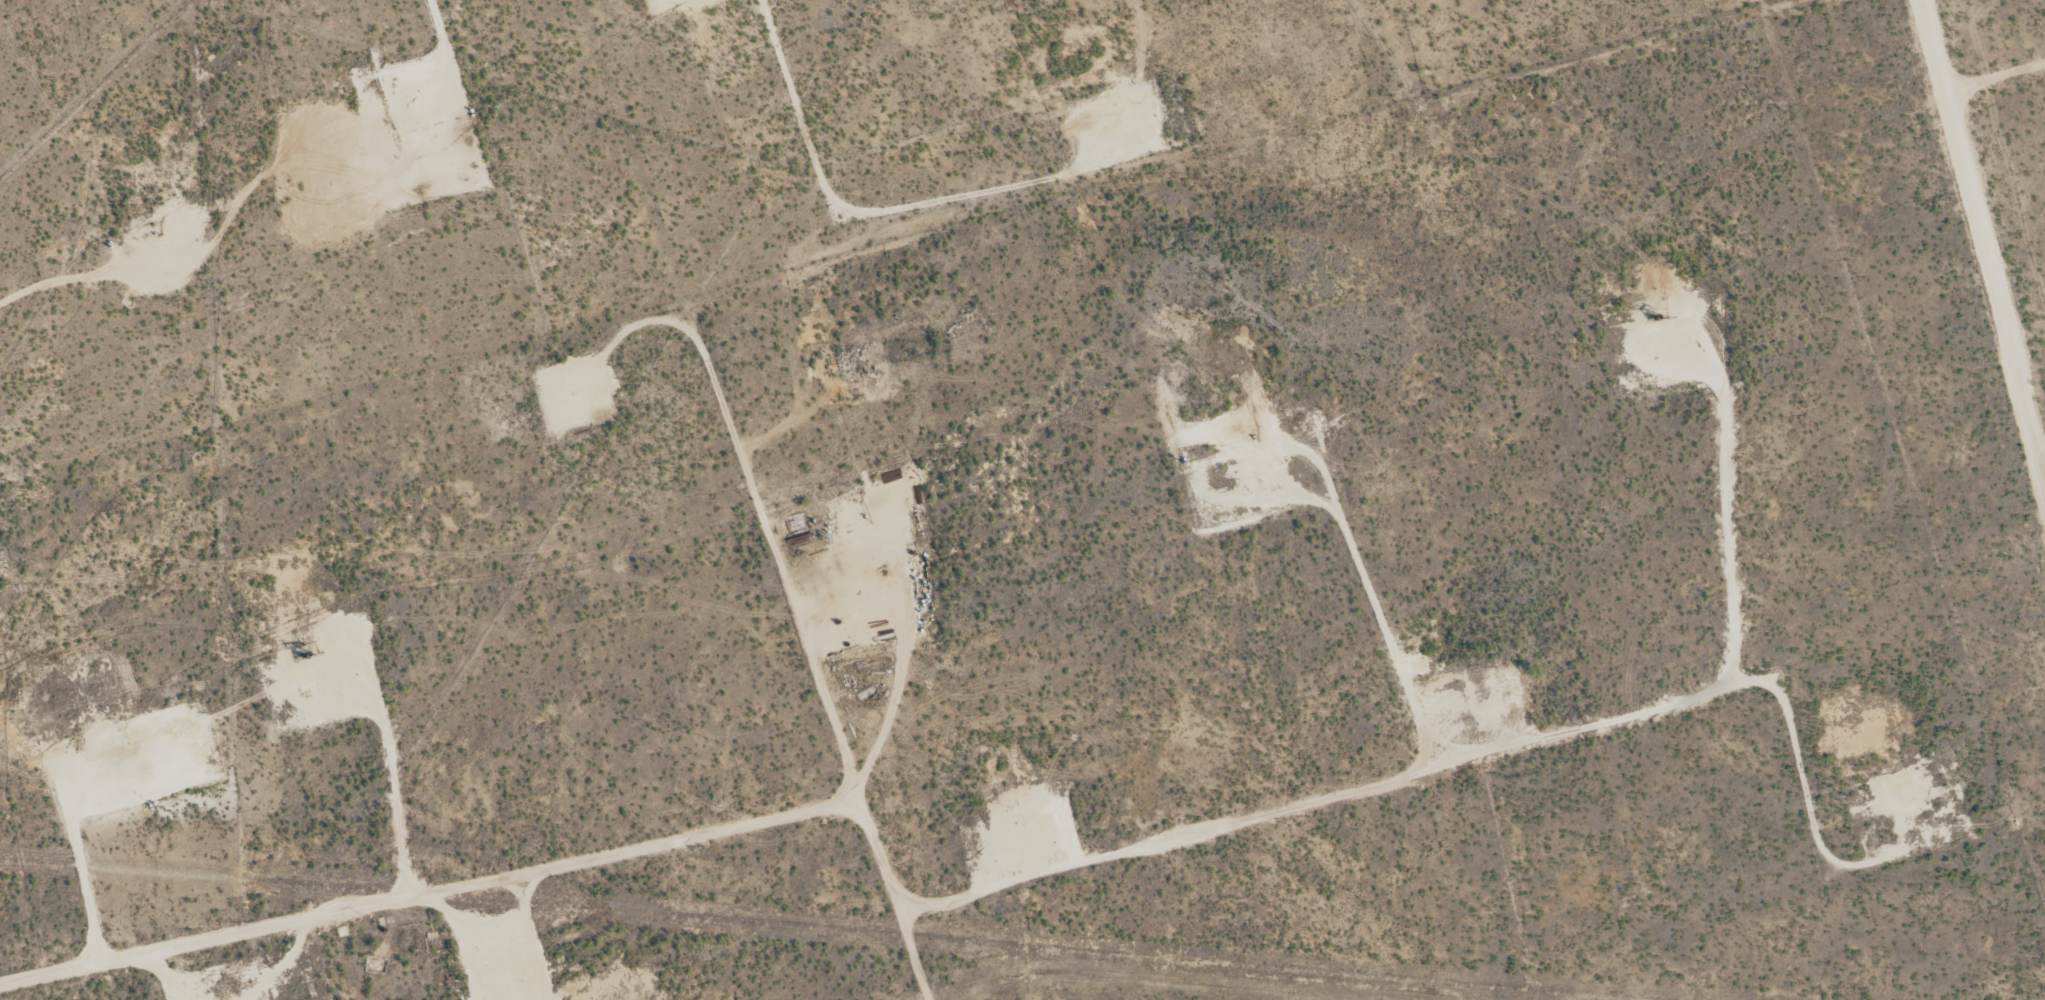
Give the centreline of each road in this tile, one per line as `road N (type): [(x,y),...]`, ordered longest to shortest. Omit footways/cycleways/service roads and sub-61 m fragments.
road 1 (residential): [(1988,999),(1717,0)]
road 2 (track): [(0,979),(234,936),(877,790)]

